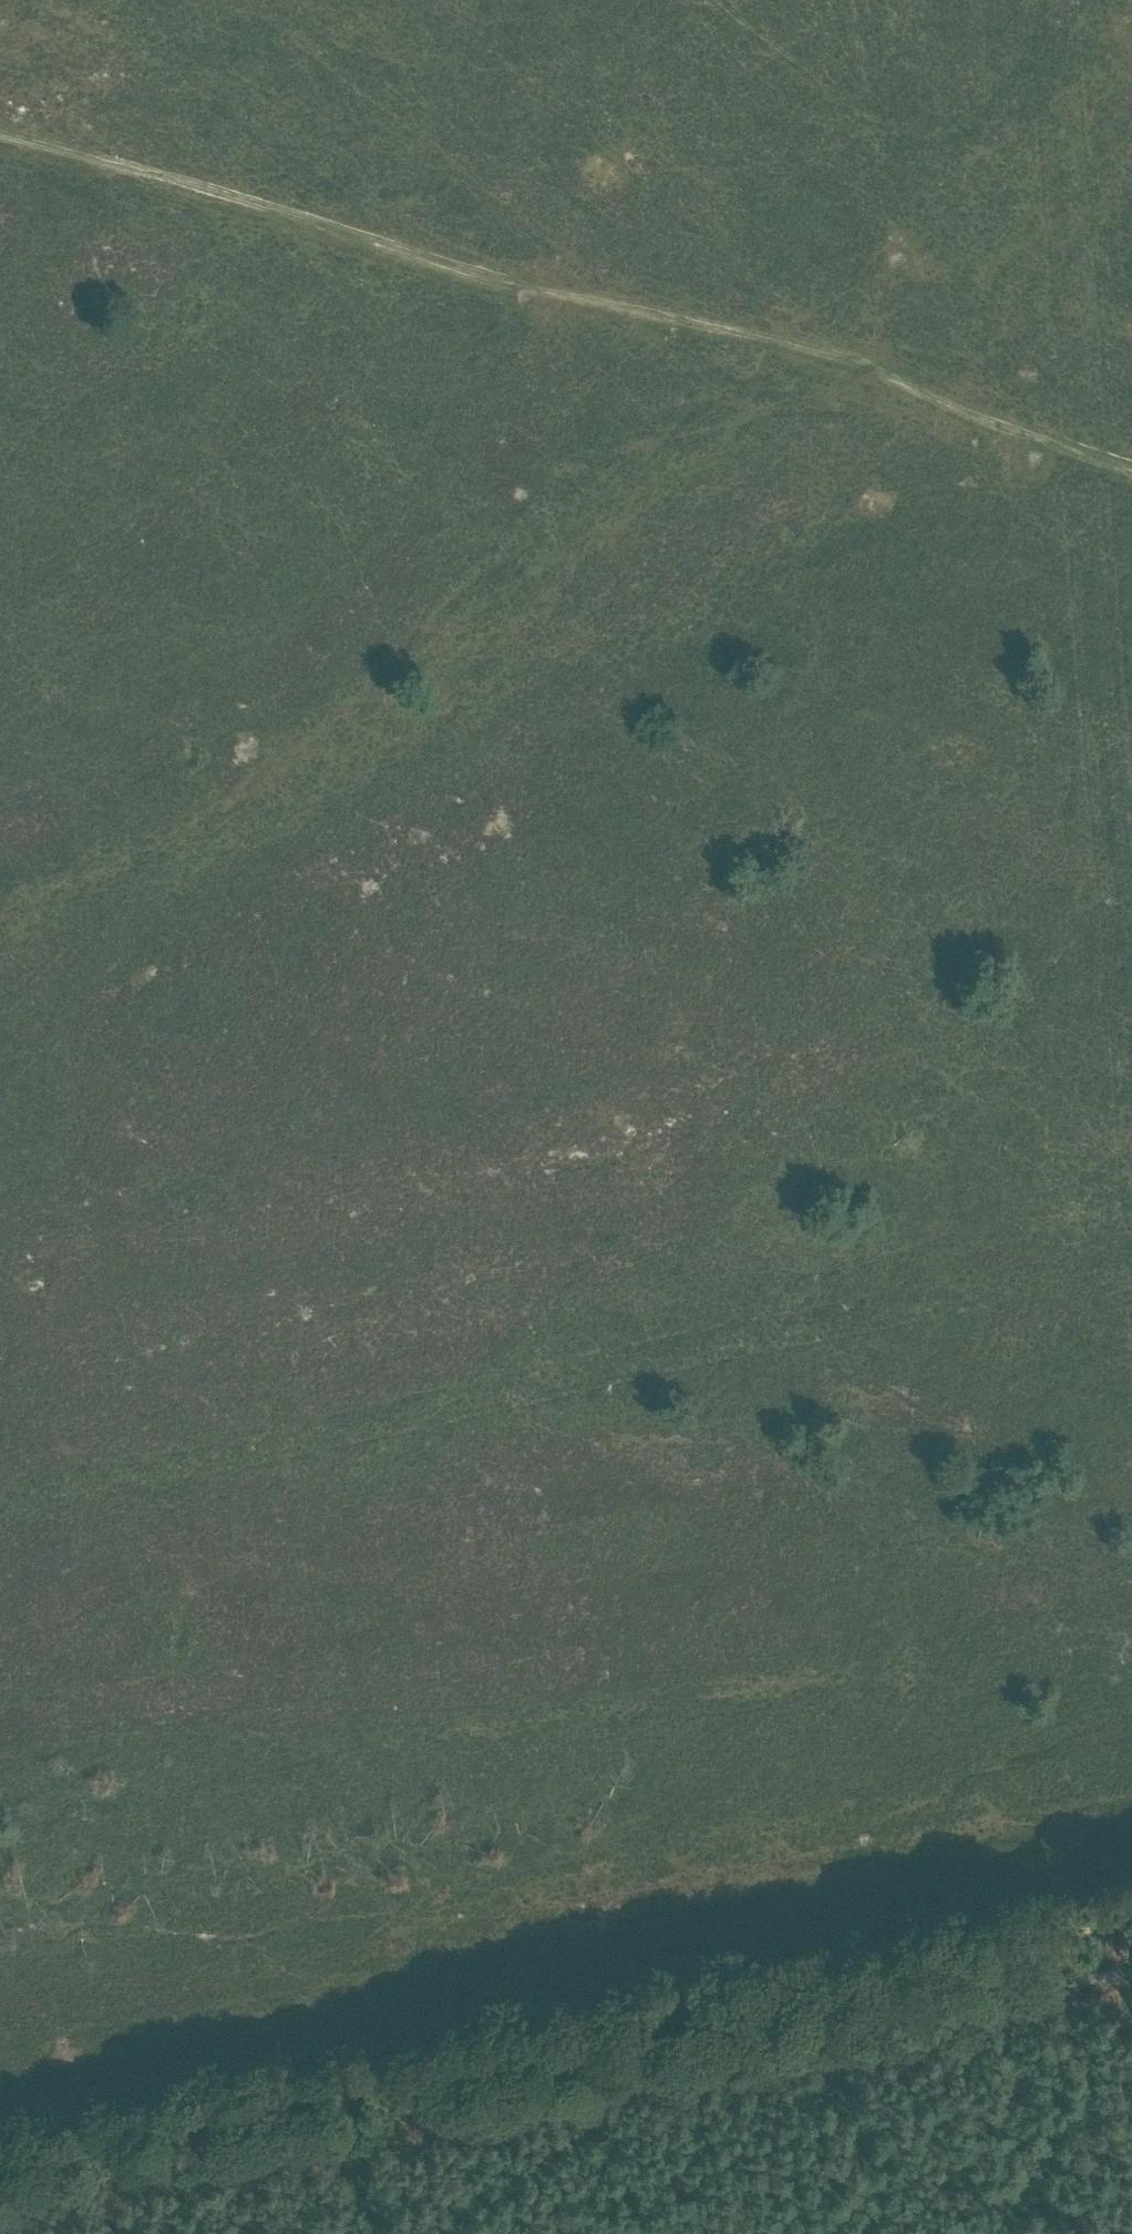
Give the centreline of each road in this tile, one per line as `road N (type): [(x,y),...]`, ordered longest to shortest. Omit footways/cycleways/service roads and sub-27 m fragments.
road 1 (track): [(1131,468),(982,417),(873,364),(449,266),(214,191),(0,135)]
road 2 (track): [(0,2157),(1131,1920)]

